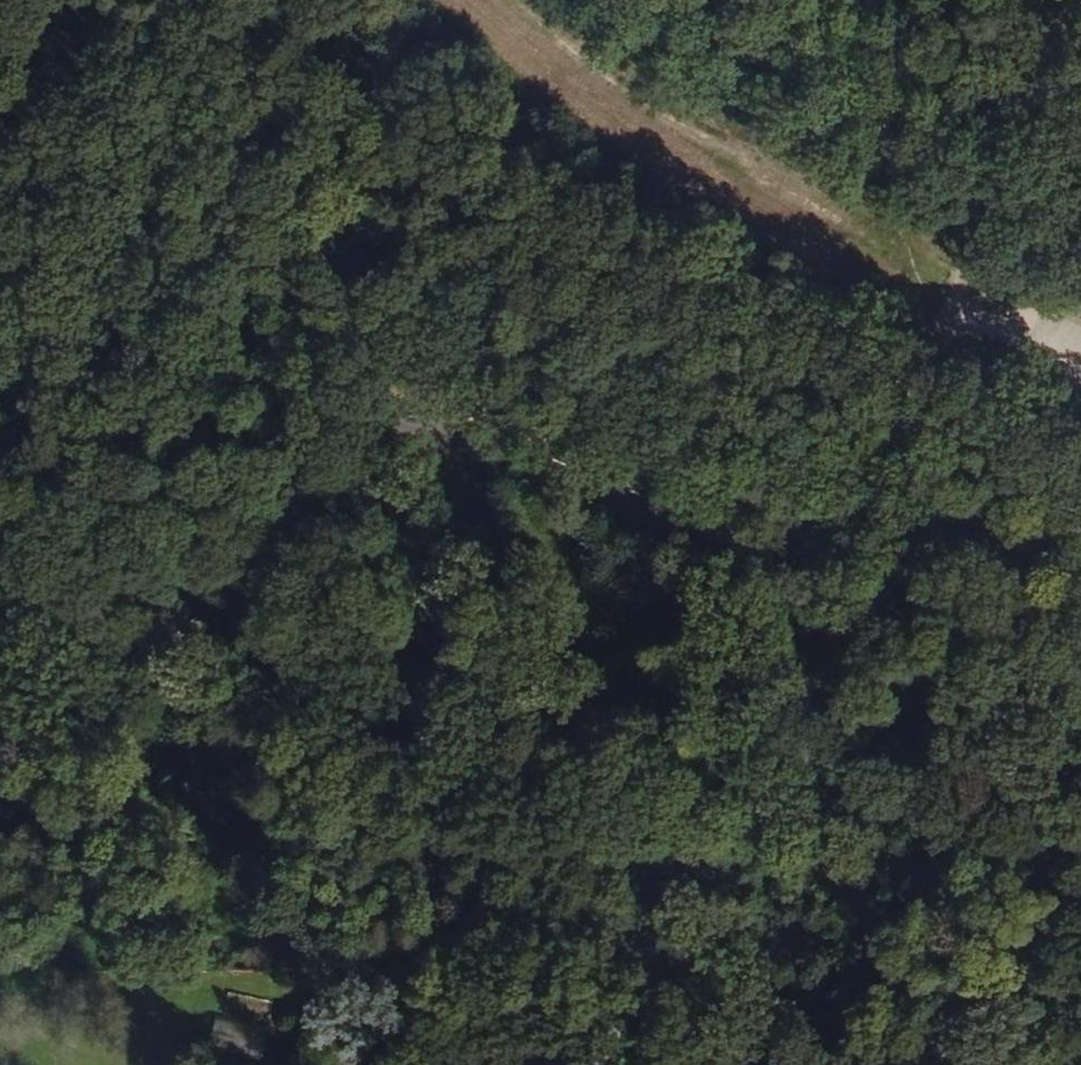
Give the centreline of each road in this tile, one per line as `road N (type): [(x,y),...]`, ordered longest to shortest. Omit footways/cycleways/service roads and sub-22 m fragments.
road 1 (tertiary): [(0,329),(382,401),(480,431),(650,503),(729,513),(869,507),(990,515),(1080,532)]
road 2 (track): [(1080,23),(959,278)]

